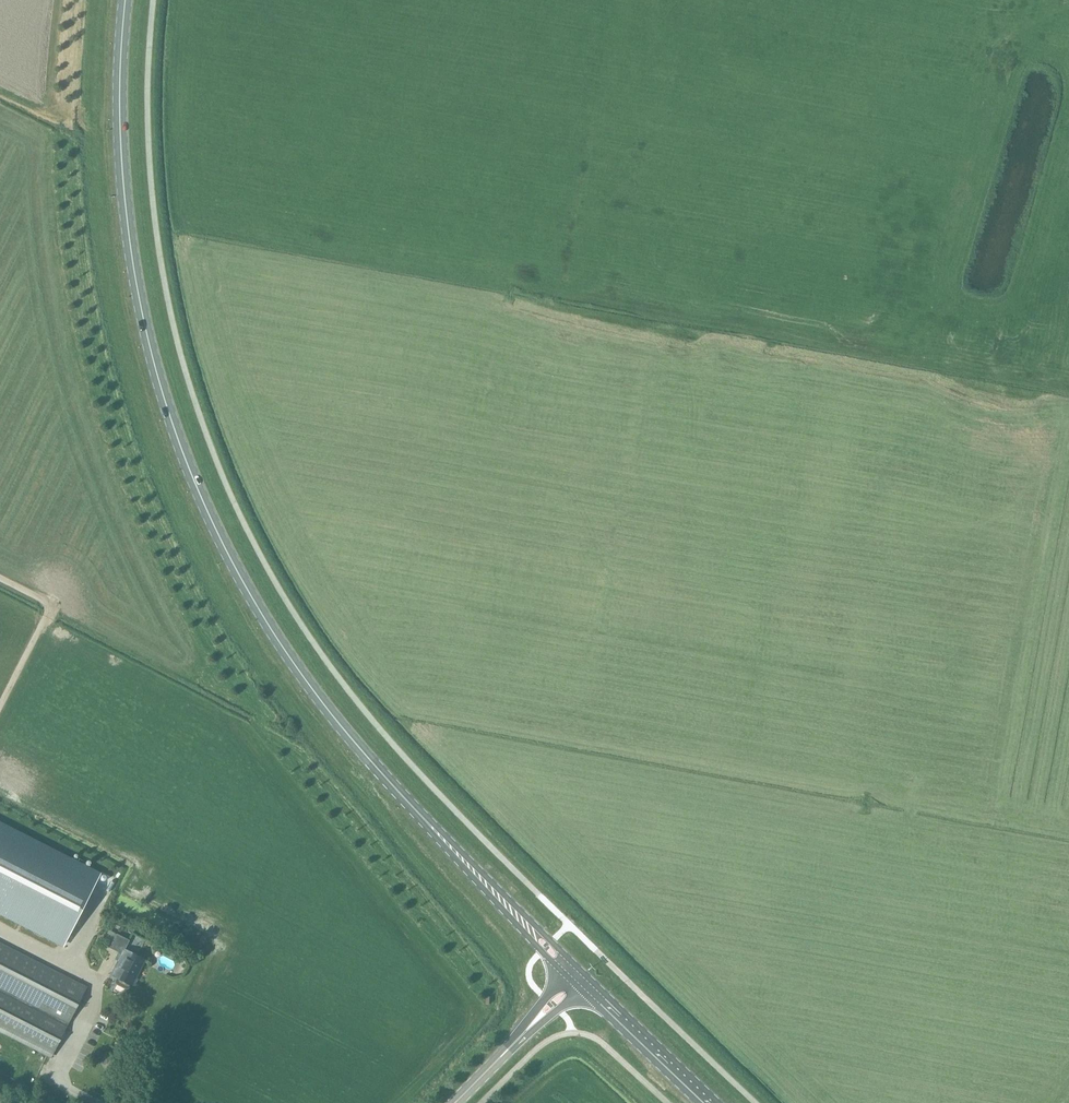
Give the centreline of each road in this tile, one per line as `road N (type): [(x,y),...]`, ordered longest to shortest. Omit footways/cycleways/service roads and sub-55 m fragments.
road 1 (primary): [(573,975),(316,697),(207,514),(175,434),(129,241),(120,67),(126,0)]
road 2 (primary): [(710,1102),(583,985)]

